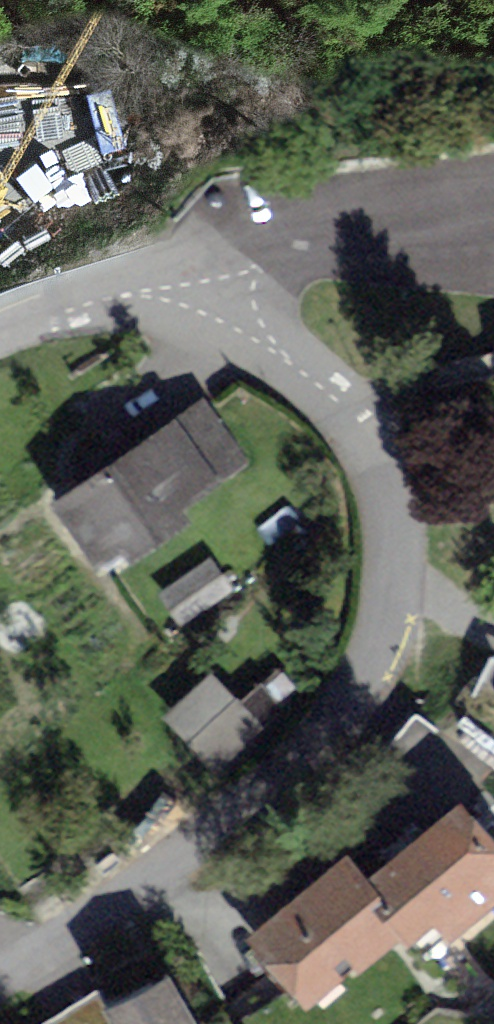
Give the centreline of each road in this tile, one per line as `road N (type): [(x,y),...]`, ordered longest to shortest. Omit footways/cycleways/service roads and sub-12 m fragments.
road 1 (residential): [(196,276),(323,379),(372,441),(383,517),(371,635),(347,702),(303,757),(0,968)]
road 2 (tertiary): [(493,241),(274,261),(196,276)]
road 3 (residential): [(196,276),(0,341)]

